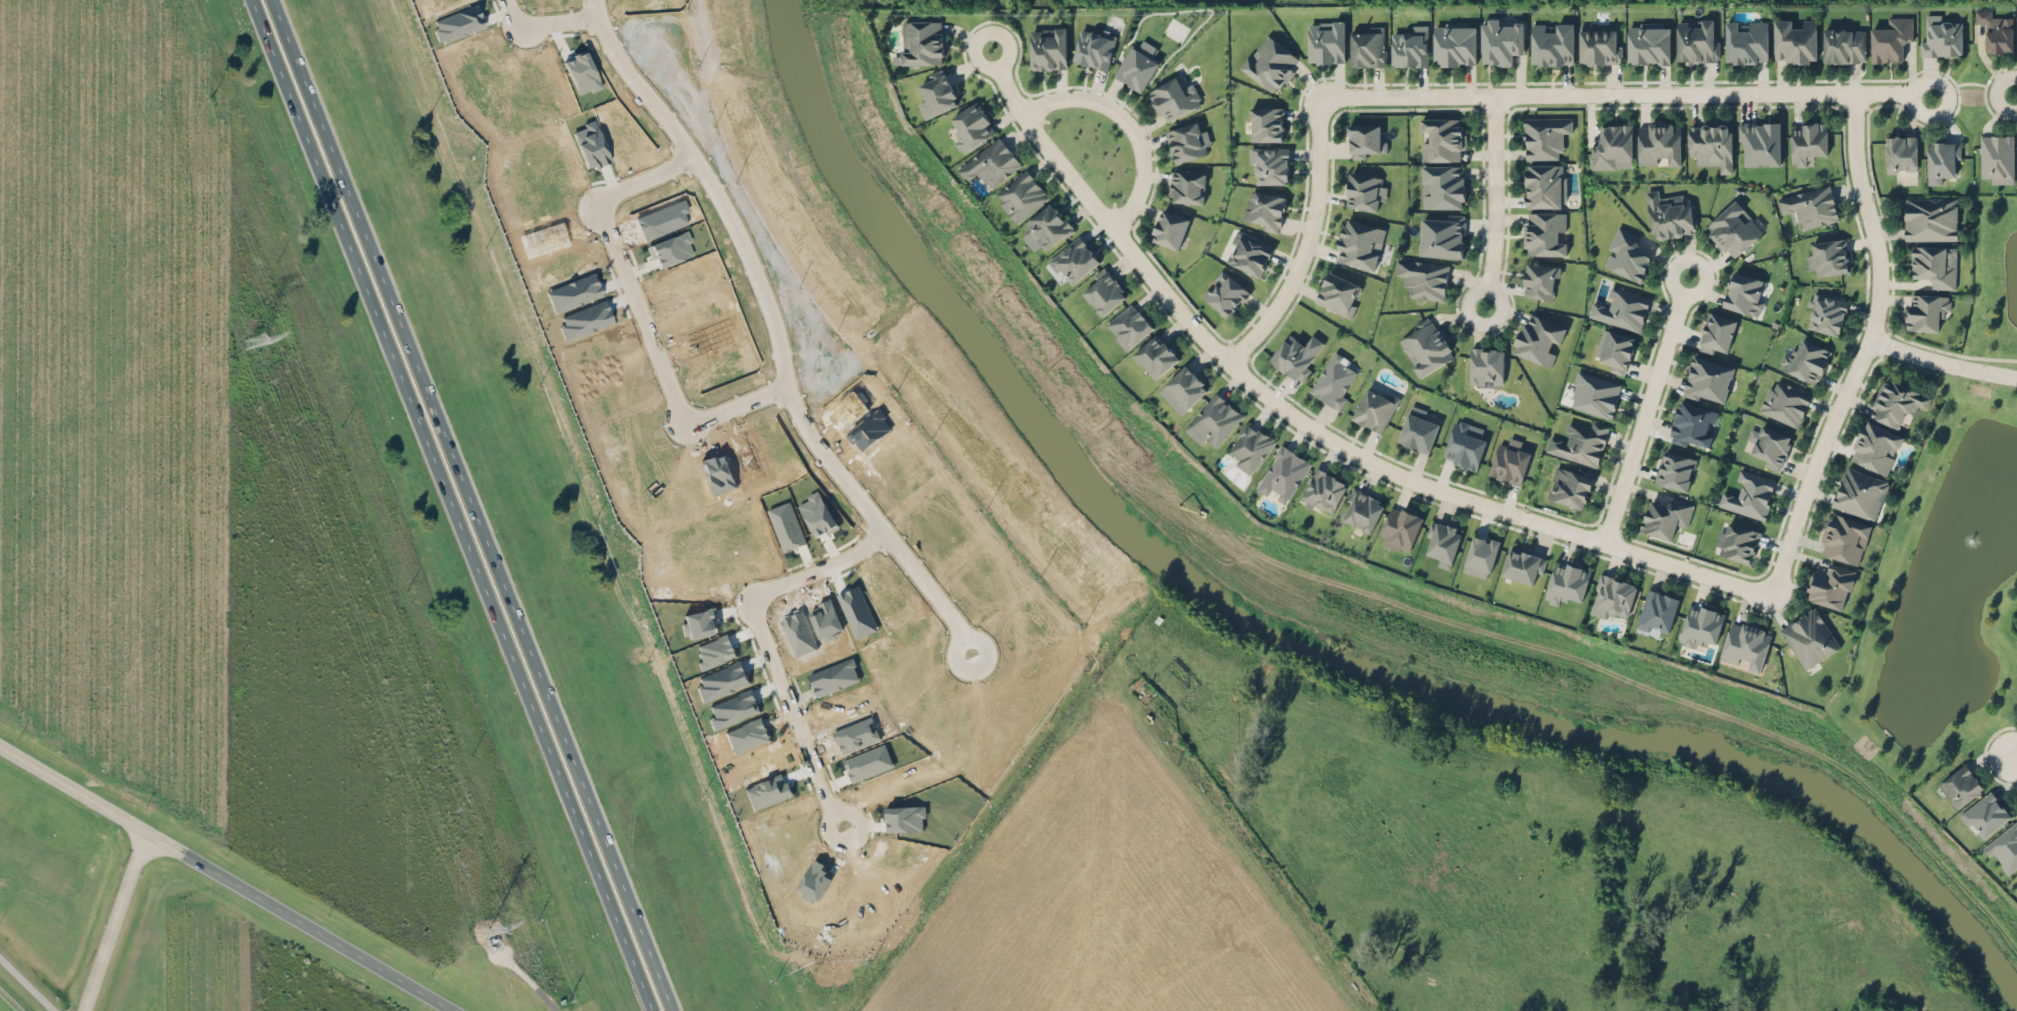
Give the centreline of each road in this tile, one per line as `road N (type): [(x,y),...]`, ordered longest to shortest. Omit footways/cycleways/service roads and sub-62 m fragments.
road 1 (motorway): [(256,0),(658,1010)]
road 2 (motorway): [(677,1010),(276,0)]
road 3 (residential): [(997,65),(1036,135),(1181,315),(1280,409),(1412,481),(1767,596)]
road 4 (tertiary): [(594,0),(620,62),(696,158),(743,243),(812,440),(975,653)]
road 5 (track): [(1363,1010),(931,443)]
road 6 (residential): [(1931,97),(1317,98)]
road 7 (residential): [(1767,596),(1825,433),(1870,341),(1878,259),(1855,180),(1849,94)]
road 8 (tertiary): [(0,748),(451,1010)]
road 9 (residential): [(787,384),(706,418),(688,416),(603,228),(602,210),(613,194),(696,158)]
road 10 (residential): [(886,533),(848,558),(759,594),(754,608),(824,796),(846,829)]
road 11 (residential): [(1317,98),(1318,176),(1305,246),(1272,311),(1226,360)]
road 12 (residential): [(1687,279),(1602,543)]
road 13 (residential): [(1022,115),(1069,97),(1114,114),(1140,172),(1134,196),(1110,227)]
road 14 (residential): [(1485,308),(1495,222),(1493,97)]
road 15 (residential): [(2016,377),(1870,341)]

